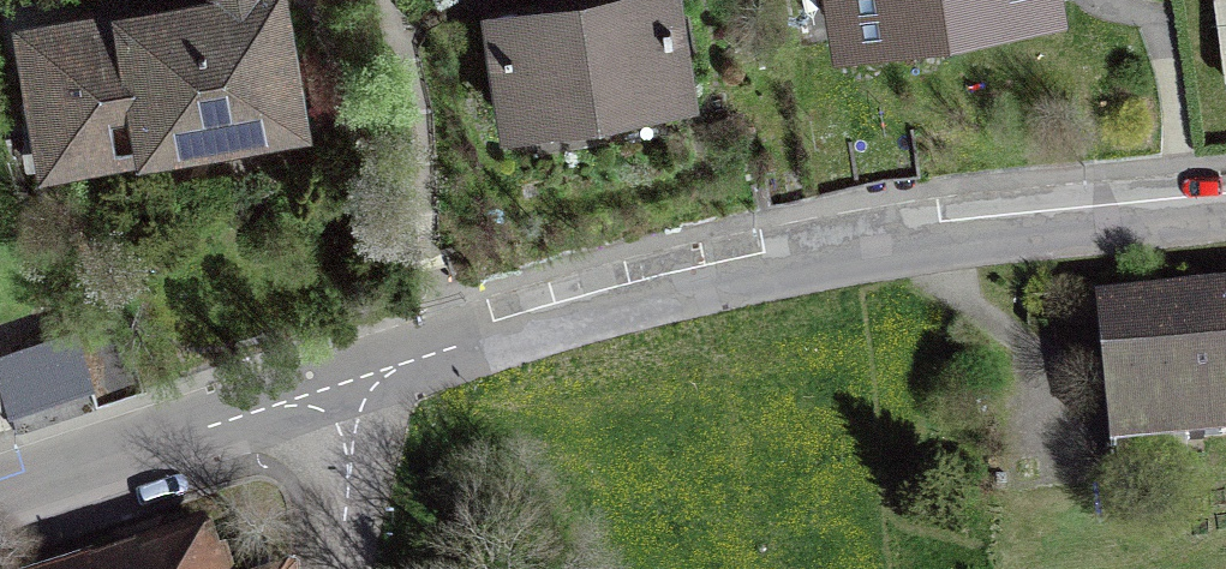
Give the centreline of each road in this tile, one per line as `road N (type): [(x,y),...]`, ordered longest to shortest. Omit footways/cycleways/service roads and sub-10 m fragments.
road 1 (residential): [(351,384),(623,299),(902,242),(1225,216)]
road 2 (residential): [(0,496),(351,384)]
road 3 (residential): [(335,568),(351,384)]

